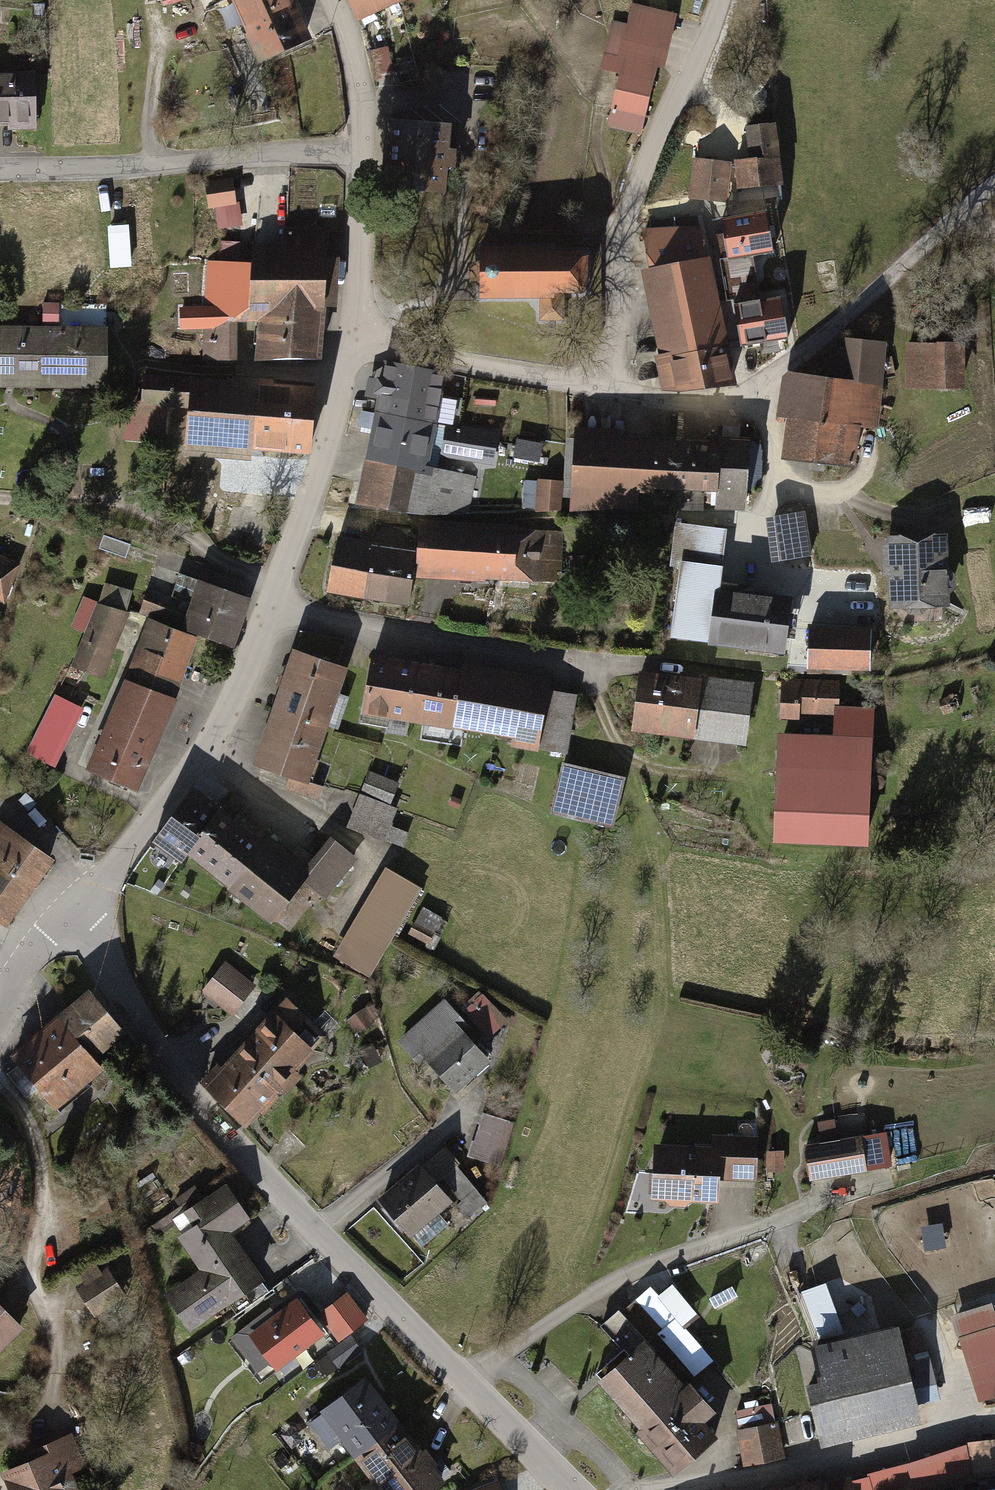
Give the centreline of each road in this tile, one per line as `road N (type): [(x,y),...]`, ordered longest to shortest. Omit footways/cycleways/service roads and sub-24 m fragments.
road 1 (residential): [(350,356),(389,348),(636,390),(617,257),(619,210),(714,0)]
road 2 (residential): [(78,910),(197,760),(232,702),(322,461),(350,356)]
road 3 (tertiary): [(193,1091),(574,1489)]
road 4 (residential): [(361,145),(0,162)]
road 5 (tertiary): [(193,1091),(78,910)]
road 6 (residential): [(350,356),(361,145)]
road 7 (residential): [(361,145),(350,49),(327,0)]

